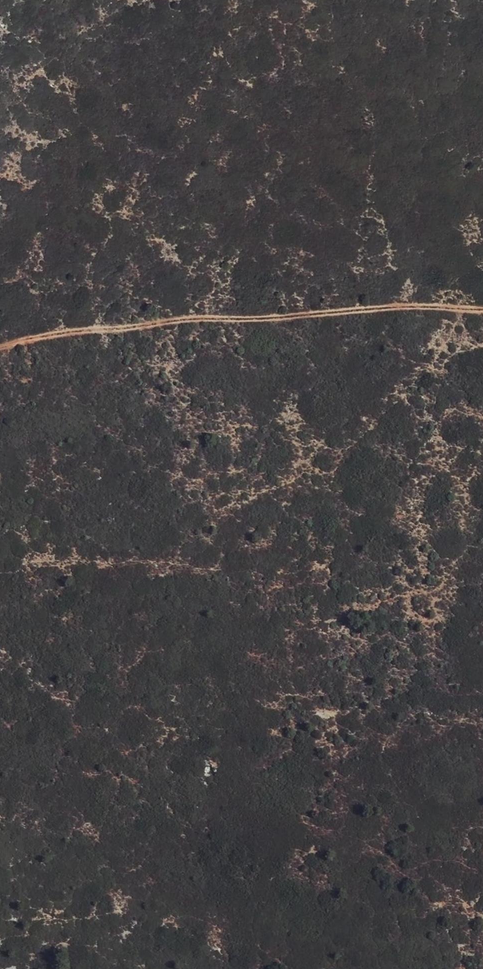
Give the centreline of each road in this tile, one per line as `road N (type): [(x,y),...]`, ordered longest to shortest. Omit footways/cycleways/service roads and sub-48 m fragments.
road 1 (track): [(482,310),(406,306),(186,318),(0,347)]

